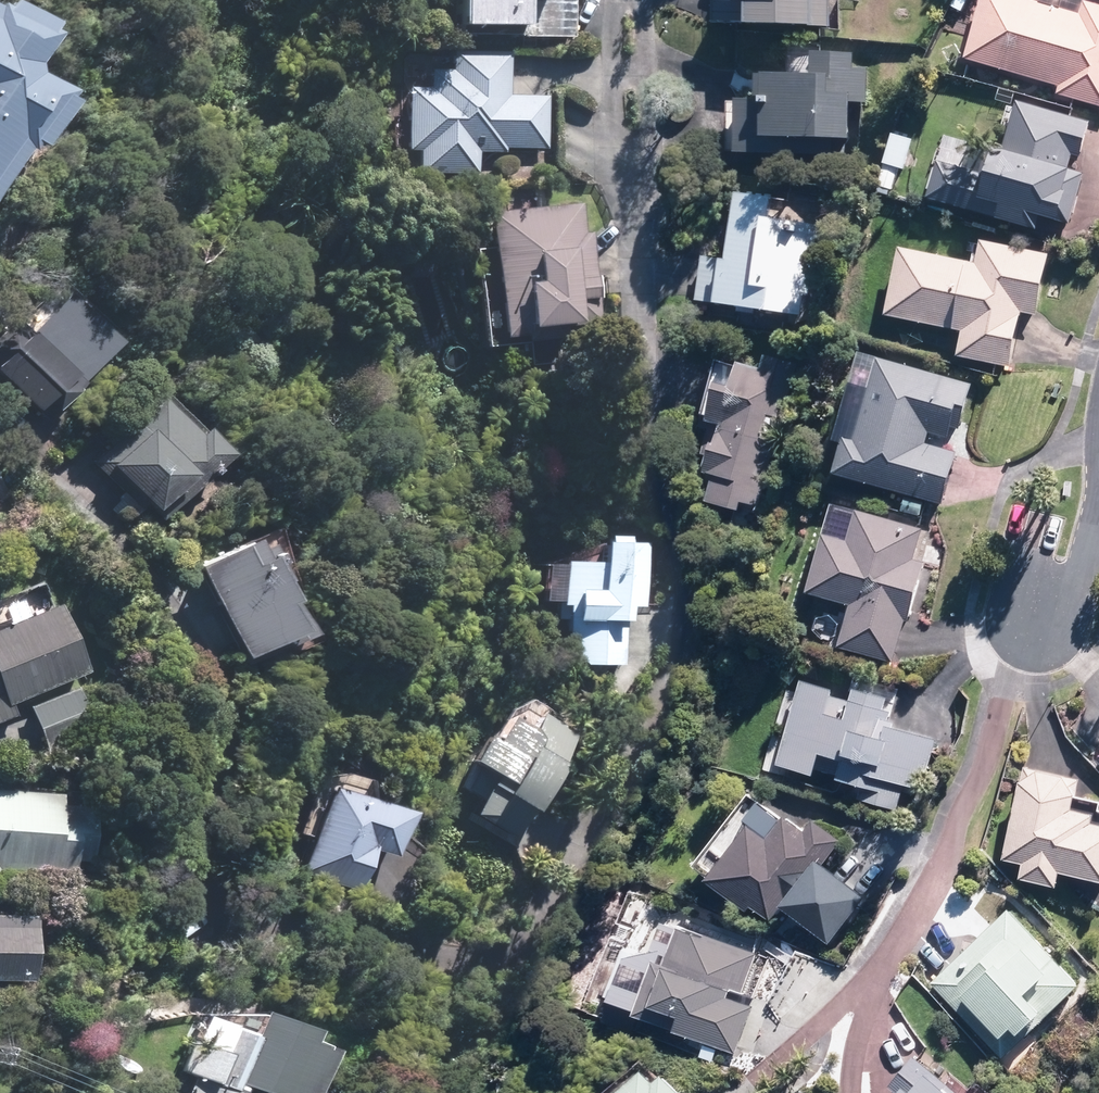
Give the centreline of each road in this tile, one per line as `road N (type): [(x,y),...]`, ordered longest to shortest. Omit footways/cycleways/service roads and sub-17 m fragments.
road 1 (residential): [(19,459),(208,666),(220,751),(179,890),(213,927),(476,964),(515,936),(674,671),(636,0)]
road 2 (residential): [(1049,623),(1011,682),(925,889),(866,975)]
road 3 (residential): [(866,975),(761,1070)]
road 4 (residential): [(1049,623),(1094,544),(1098,502)]

